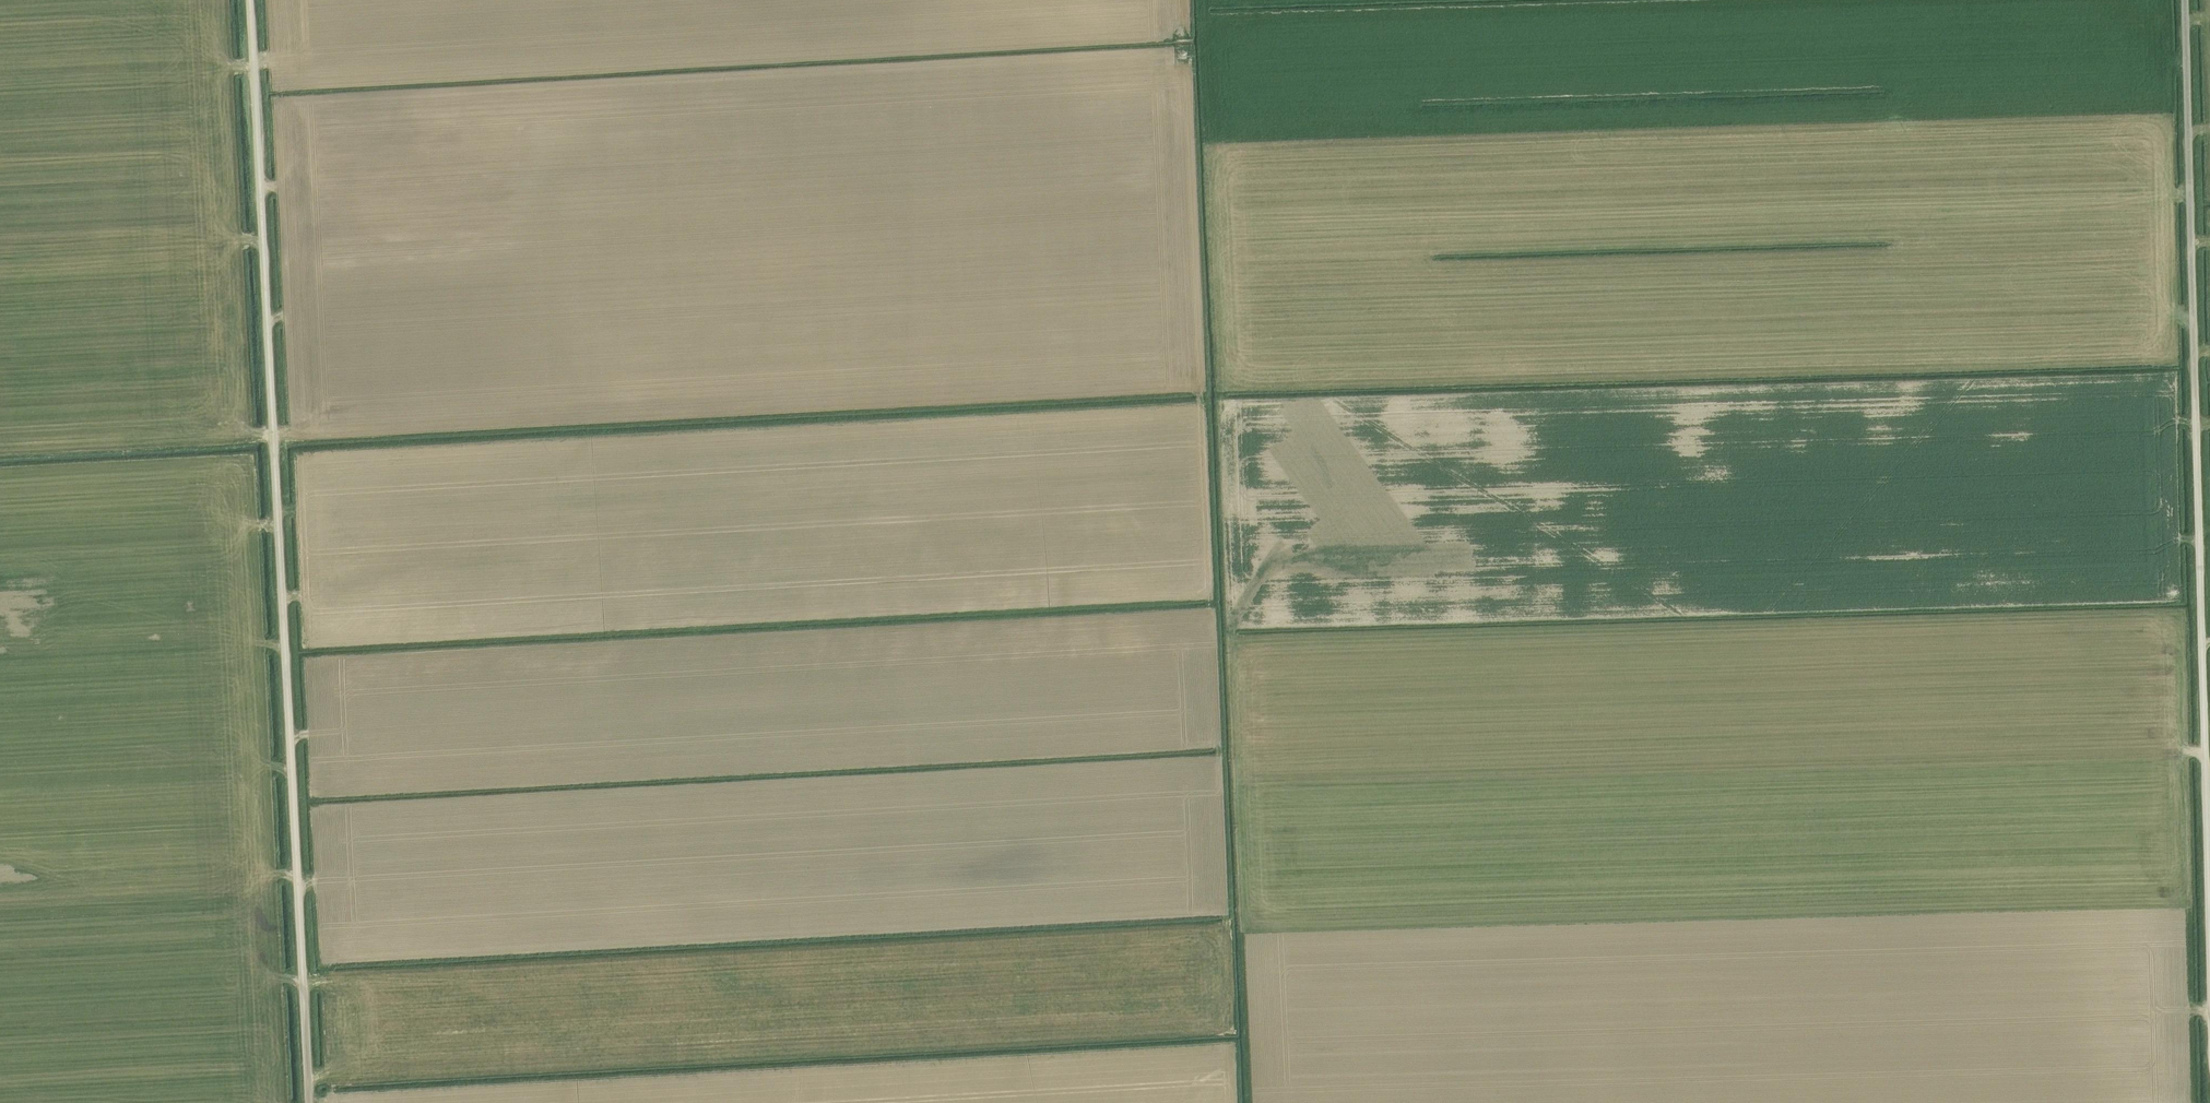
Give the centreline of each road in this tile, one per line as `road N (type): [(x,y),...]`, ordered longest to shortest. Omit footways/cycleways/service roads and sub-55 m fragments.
road 1 (unclassified): [(311,1102),(253,0)]
road 2 (unclassified): [(2209,931),(2187,0)]

